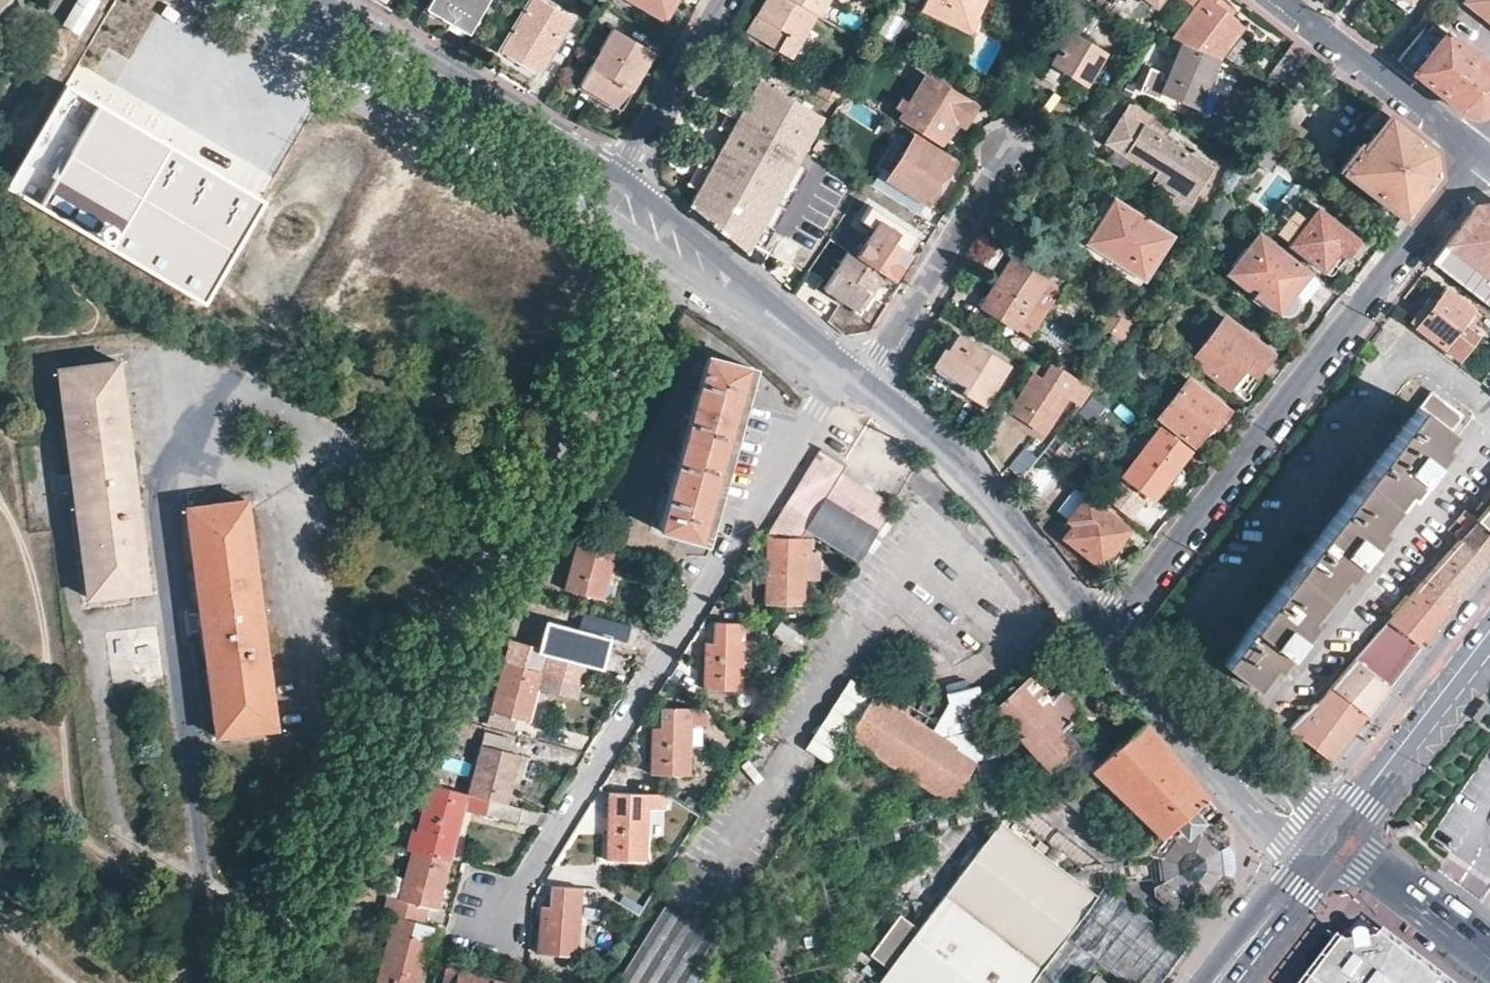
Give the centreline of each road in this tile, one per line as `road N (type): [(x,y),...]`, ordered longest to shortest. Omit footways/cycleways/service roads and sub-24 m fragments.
road 1 (residential): [(495,922),(821,408),(852,373)]
road 2 (residential): [(1103,632),(1482,153)]
road 3 (residential): [(242,0),(564,190),(591,184)]
road 4 (residential): [(1103,632),(950,451),(852,373)]
road 5 (residential): [(591,184),(588,151),(331,0)]
road 6 (residential): [(1335,842),(1231,756),(1103,632)]
road 7 (residential): [(852,373),(610,197)]
road 8 (residential): [(852,373),(880,356),(1012,152)]
road 9 (secondary): [(1489,639),(1335,842)]
road 10 (residential): [(1482,153),(1288,0)]
road 11 (residential): [(723,0),(610,197)]
road 12 (residential): [(1489,958),(1335,842)]
road 13 (secondary): [(1335,842),(1224,982)]

